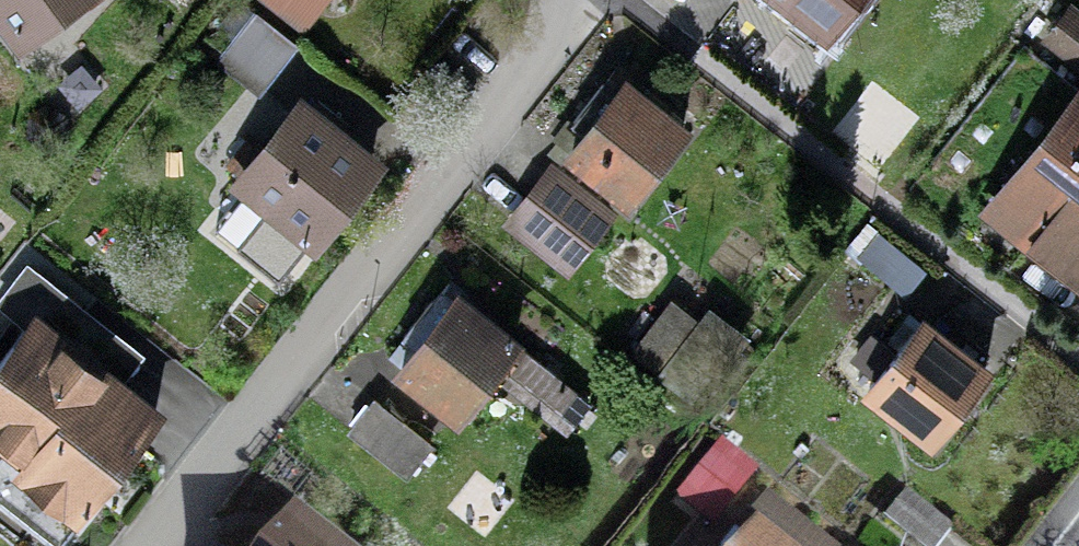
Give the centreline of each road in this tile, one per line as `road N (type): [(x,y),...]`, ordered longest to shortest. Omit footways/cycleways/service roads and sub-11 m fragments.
road 1 (residential): [(156,545),(550,48),(568,0)]

